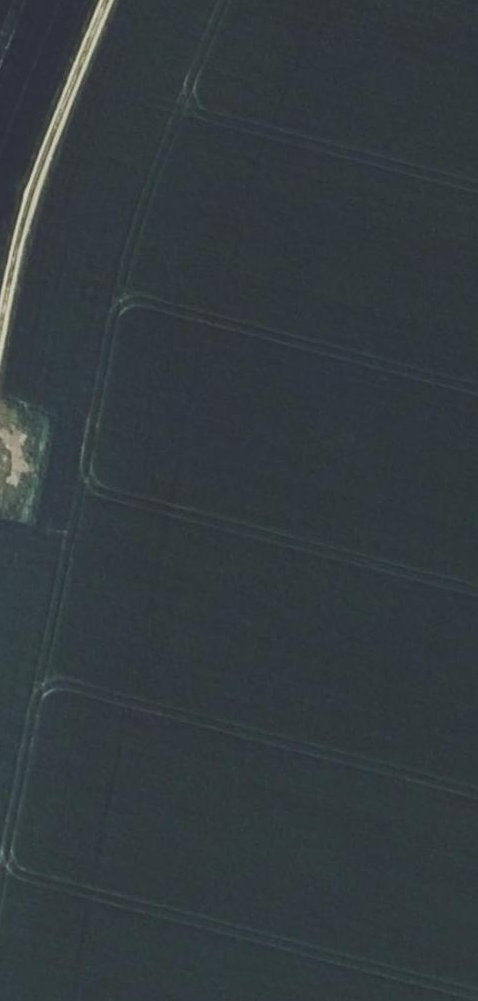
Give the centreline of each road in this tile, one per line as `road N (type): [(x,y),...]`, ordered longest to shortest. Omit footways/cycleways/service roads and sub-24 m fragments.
road 1 (track): [(109,0),(29,209),(0,348)]

